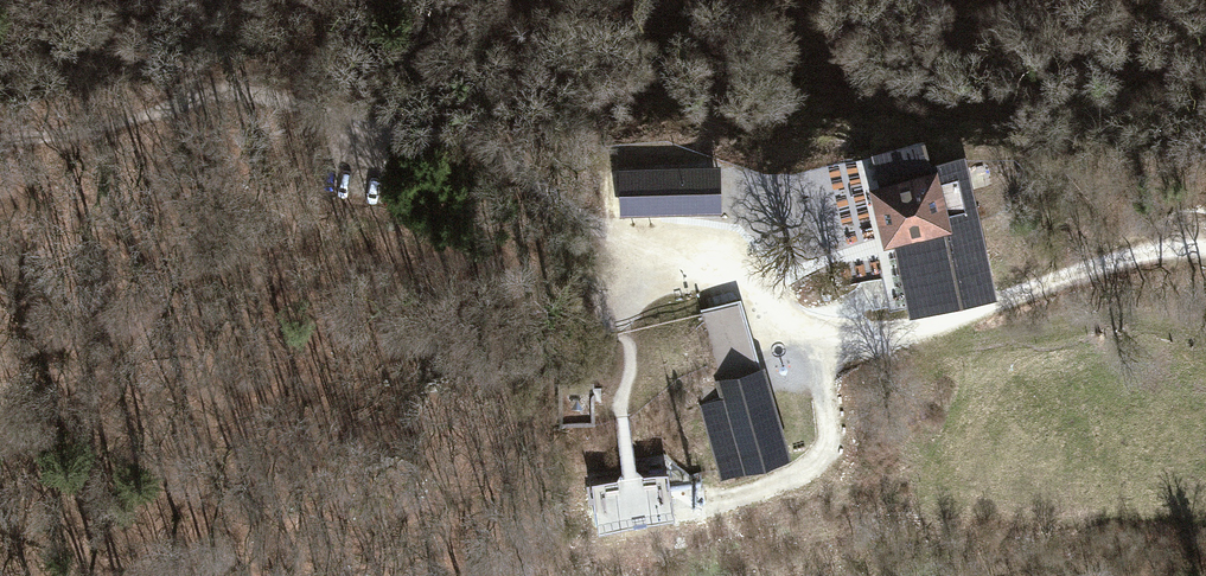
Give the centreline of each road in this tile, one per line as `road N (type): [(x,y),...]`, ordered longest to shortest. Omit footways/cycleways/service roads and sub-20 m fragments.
road 1 (track): [(212,94),(264,95),(485,147),(607,238),(719,247),(797,319)]
road 2 (track): [(1205,245),(1105,261),(899,327),(838,331),(797,319)]
road 3 (track): [(797,319),(825,443),(792,472),(730,495),(681,499)]
road 4 (track): [(969,311),(1205,344)]
road 5 (track): [(0,136),(96,132),(212,94)]

